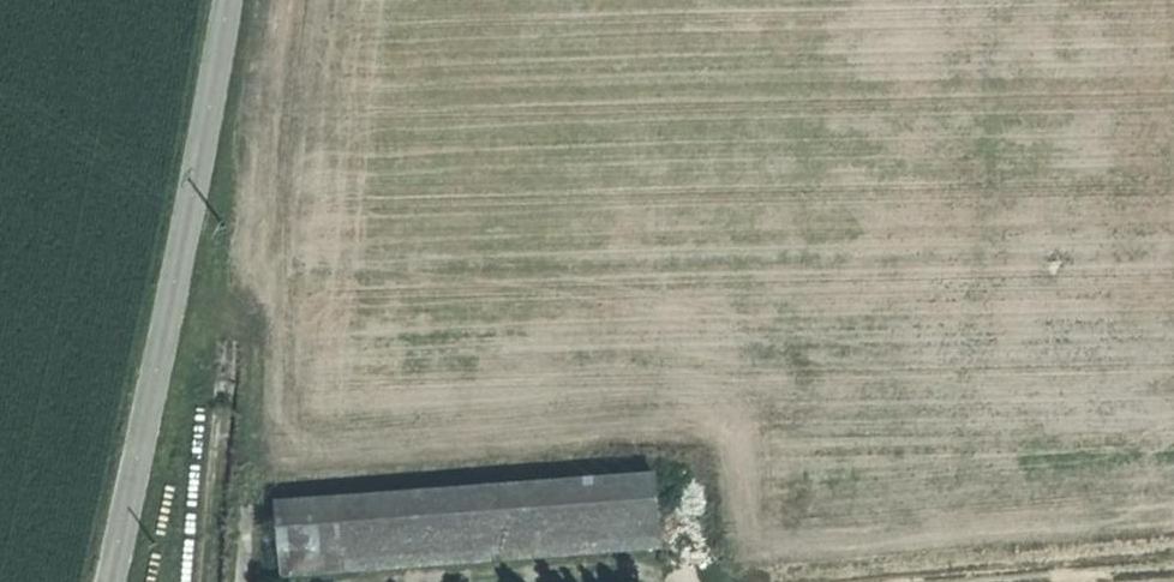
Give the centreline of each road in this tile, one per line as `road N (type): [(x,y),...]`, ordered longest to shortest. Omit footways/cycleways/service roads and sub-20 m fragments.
road 1 (tertiary): [(230,0),(112,581)]
road 2 (track): [(922,581),(1173,560)]

